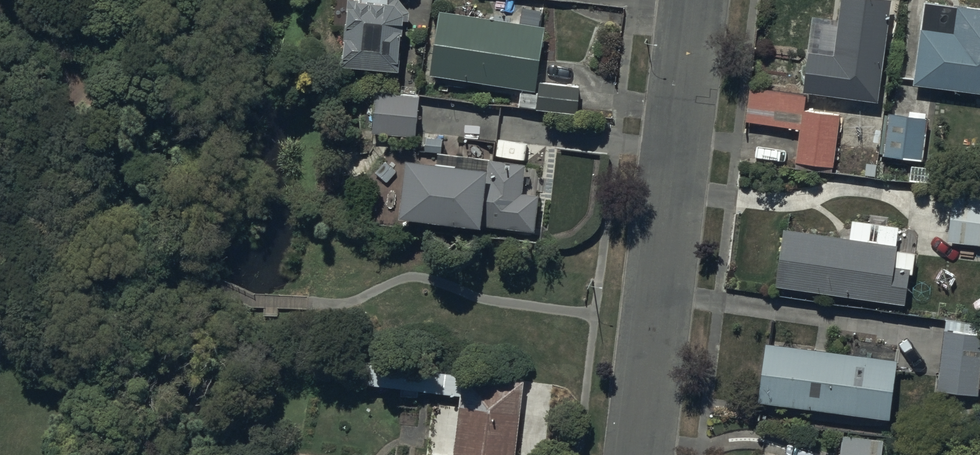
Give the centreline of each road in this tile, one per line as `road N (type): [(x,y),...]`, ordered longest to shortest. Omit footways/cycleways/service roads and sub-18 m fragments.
road 1 (residential): [(696,0),(640,454)]

